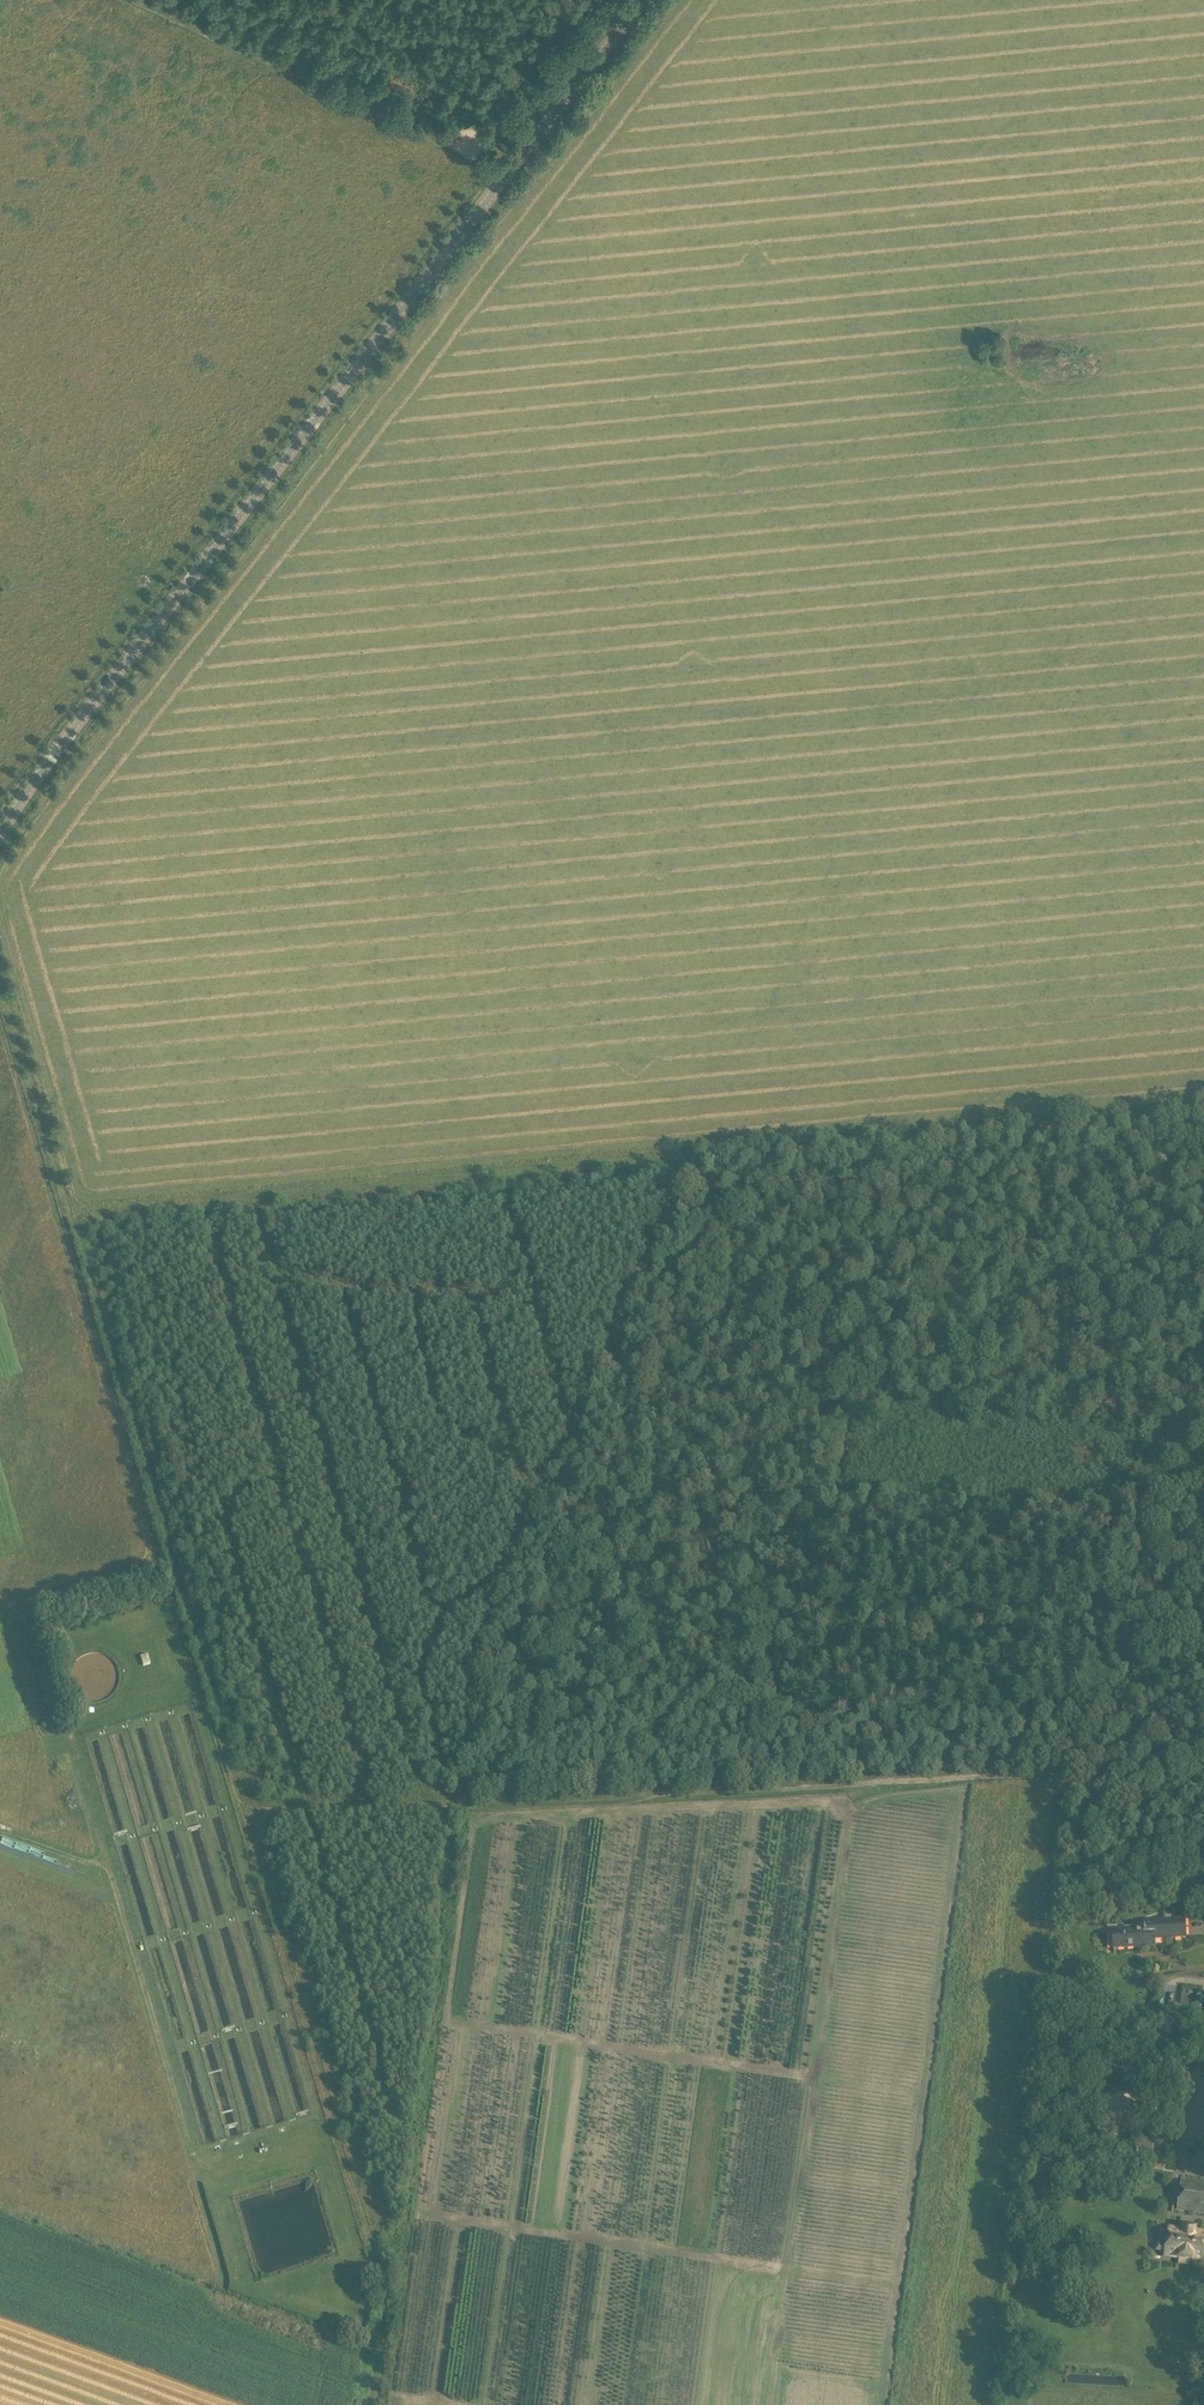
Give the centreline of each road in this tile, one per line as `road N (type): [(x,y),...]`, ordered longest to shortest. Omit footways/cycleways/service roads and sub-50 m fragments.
road 1 (secondary): [(0,832),(643,0)]
road 2 (track): [(1203,1770),(490,1808),(428,1802),(263,1809),(240,1800)]
road 3 (track): [(240,1800),(0,975)]
road 4 (track): [(240,1800),(382,2282),(372,2404)]
road 5 (track): [(290,73),(506,176)]
road 6 (track): [(127,0),(290,73)]

